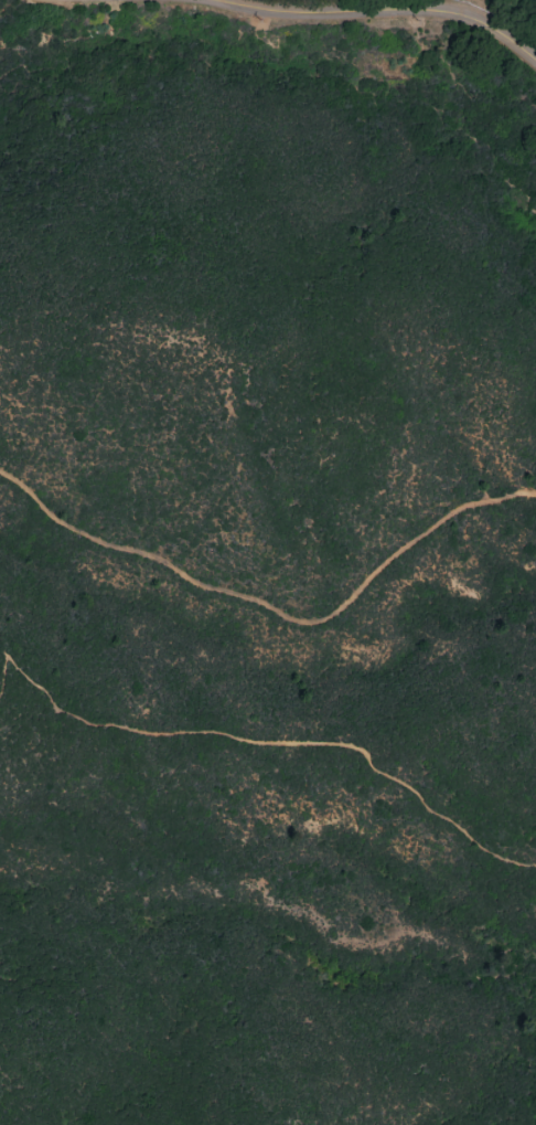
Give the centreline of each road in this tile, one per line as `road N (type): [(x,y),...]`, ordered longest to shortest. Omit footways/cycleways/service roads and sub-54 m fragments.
road 1 (residential): [(203,0),(313,14),(452,13),(535,54)]

